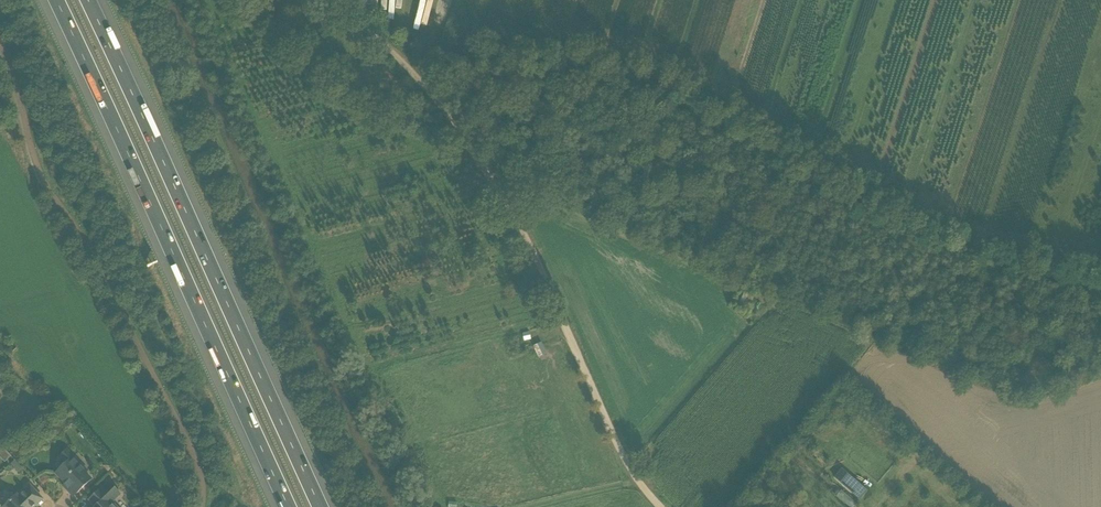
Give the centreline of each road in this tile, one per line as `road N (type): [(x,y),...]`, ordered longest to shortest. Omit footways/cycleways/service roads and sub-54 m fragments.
road 1 (motorway): [(320,506),(88,0)]
road 2 (motorway): [(57,0),(288,506)]
road 3 (track): [(661,506),(621,454),(500,188),(421,84)]

